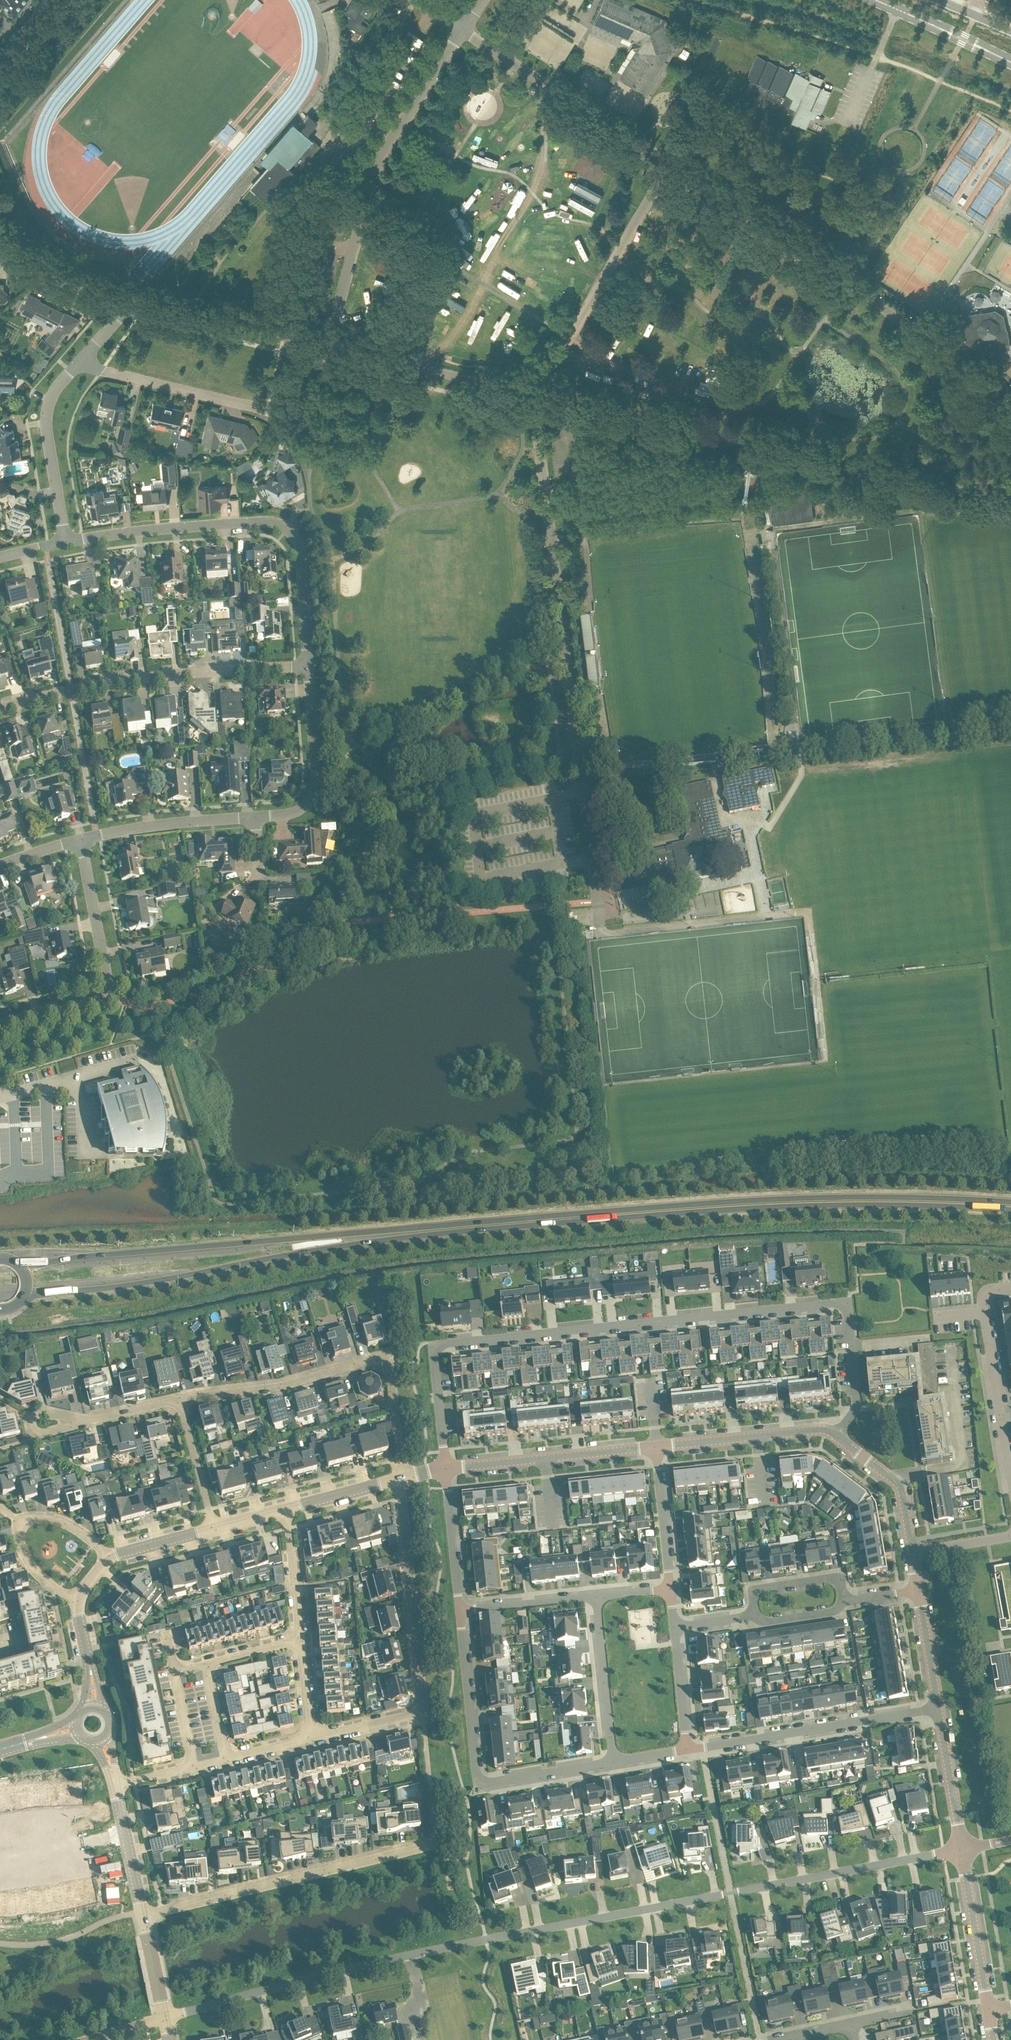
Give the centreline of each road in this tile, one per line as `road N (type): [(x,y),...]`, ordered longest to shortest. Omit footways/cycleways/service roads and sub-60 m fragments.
road 1 (residential): [(446,1468),(435,1364),(449,1346),(847,1303),(857,1405),(837,1434)]
road 2 (primary): [(1010,1206),(793,1202),(403,1233)]
road 3 (residential): [(166,2017),(429,1951),(723,1894)]
road 4 (unclassified): [(598,901),(535,396)]
road 5 (unclassified): [(1010,415),(916,332),(671,165)]
road 6 (primary): [(0,1293),(108,1288),(403,1233)]
road 7 (primary): [(403,1233),(0,1265)]
road 8 (residential): [(309,665),(301,554),(278,523),(64,542)]
road 9 (unclassified): [(328,345),(381,158),(464,31)]
road 10 (residential): [(179,1402),(378,1359),(391,1369),(400,1478)]
road 11 (residential): [(0,708),(164,676),(309,665)]
road 12 (residential): [(614,1762),(479,1783),(460,1611)]
road 13 (residential): [(144,1915),(435,1842)]
road 14 (unclassified): [(535,396),(671,165)]
road 15 (residential): [(0,1027),(104,995),(81,840)]
road 16 (residential): [(939,1706),(689,1750)]
road 17 (unclassified): [(671,165),(464,31)]
road 18 (residential): [(400,1478),(422,1712)]
road 19 (residential): [(738,1891),(963,1849)]
road 20 (unclassified): [(535,396),(328,345)]
road 21 (unclassified): [(446,1468),(657,1447)]
road 22 (residential): [(110,1558),(57,1521),(20,1521),(24,1553),(76,1603)]
road 23 (unclassified): [(328,345),(129,298)]
road 24 (residential): [(268,409),(77,365)]
road 25 (residential): [(256,816),(291,814),(314,793),(309,665)]
road 26 (residential): [(64,542),(47,411),(77,365)]
road 27 (unclassified): [(657,1447),(837,1434)]
road 28 (residential): [(81,840),(256,816)]
road 29 (residential): [(983,1310),(1010,1478)]
road 30 (unclassified): [(598,1594),(614,1762)]
road 31 (unclassified): [(963,1849),(989,2008)]
road 32 (unclassified): [(837,1434),(903,1488),(913,1553)]
road 33 (tertiary): [(1010,62),(874,0)]
road 34 (unclassified): [(939,1706),(963,1849)]
road 35 (unclassified): [(129,298),(44,270),(0,238)]
road 36 (residential): [(460,1611),(446,1468)]
road 37 (residential): [(657,1447),(671,1586)]
road 38 (unclassified): [(598,1594),(460,1611)]
road 39 (residential): [(301,1641),(287,1507)]
road 40 (unclassified): [(144,1915),(116,1785)]
road 41 (residential): [(179,1402),(213,1528)]
road 42 (residential): [(845,1600),(831,1578),(764,1587),(752,1597),(754,1615)]
road 43 (residential): [(675,1627),(689,1750)]

